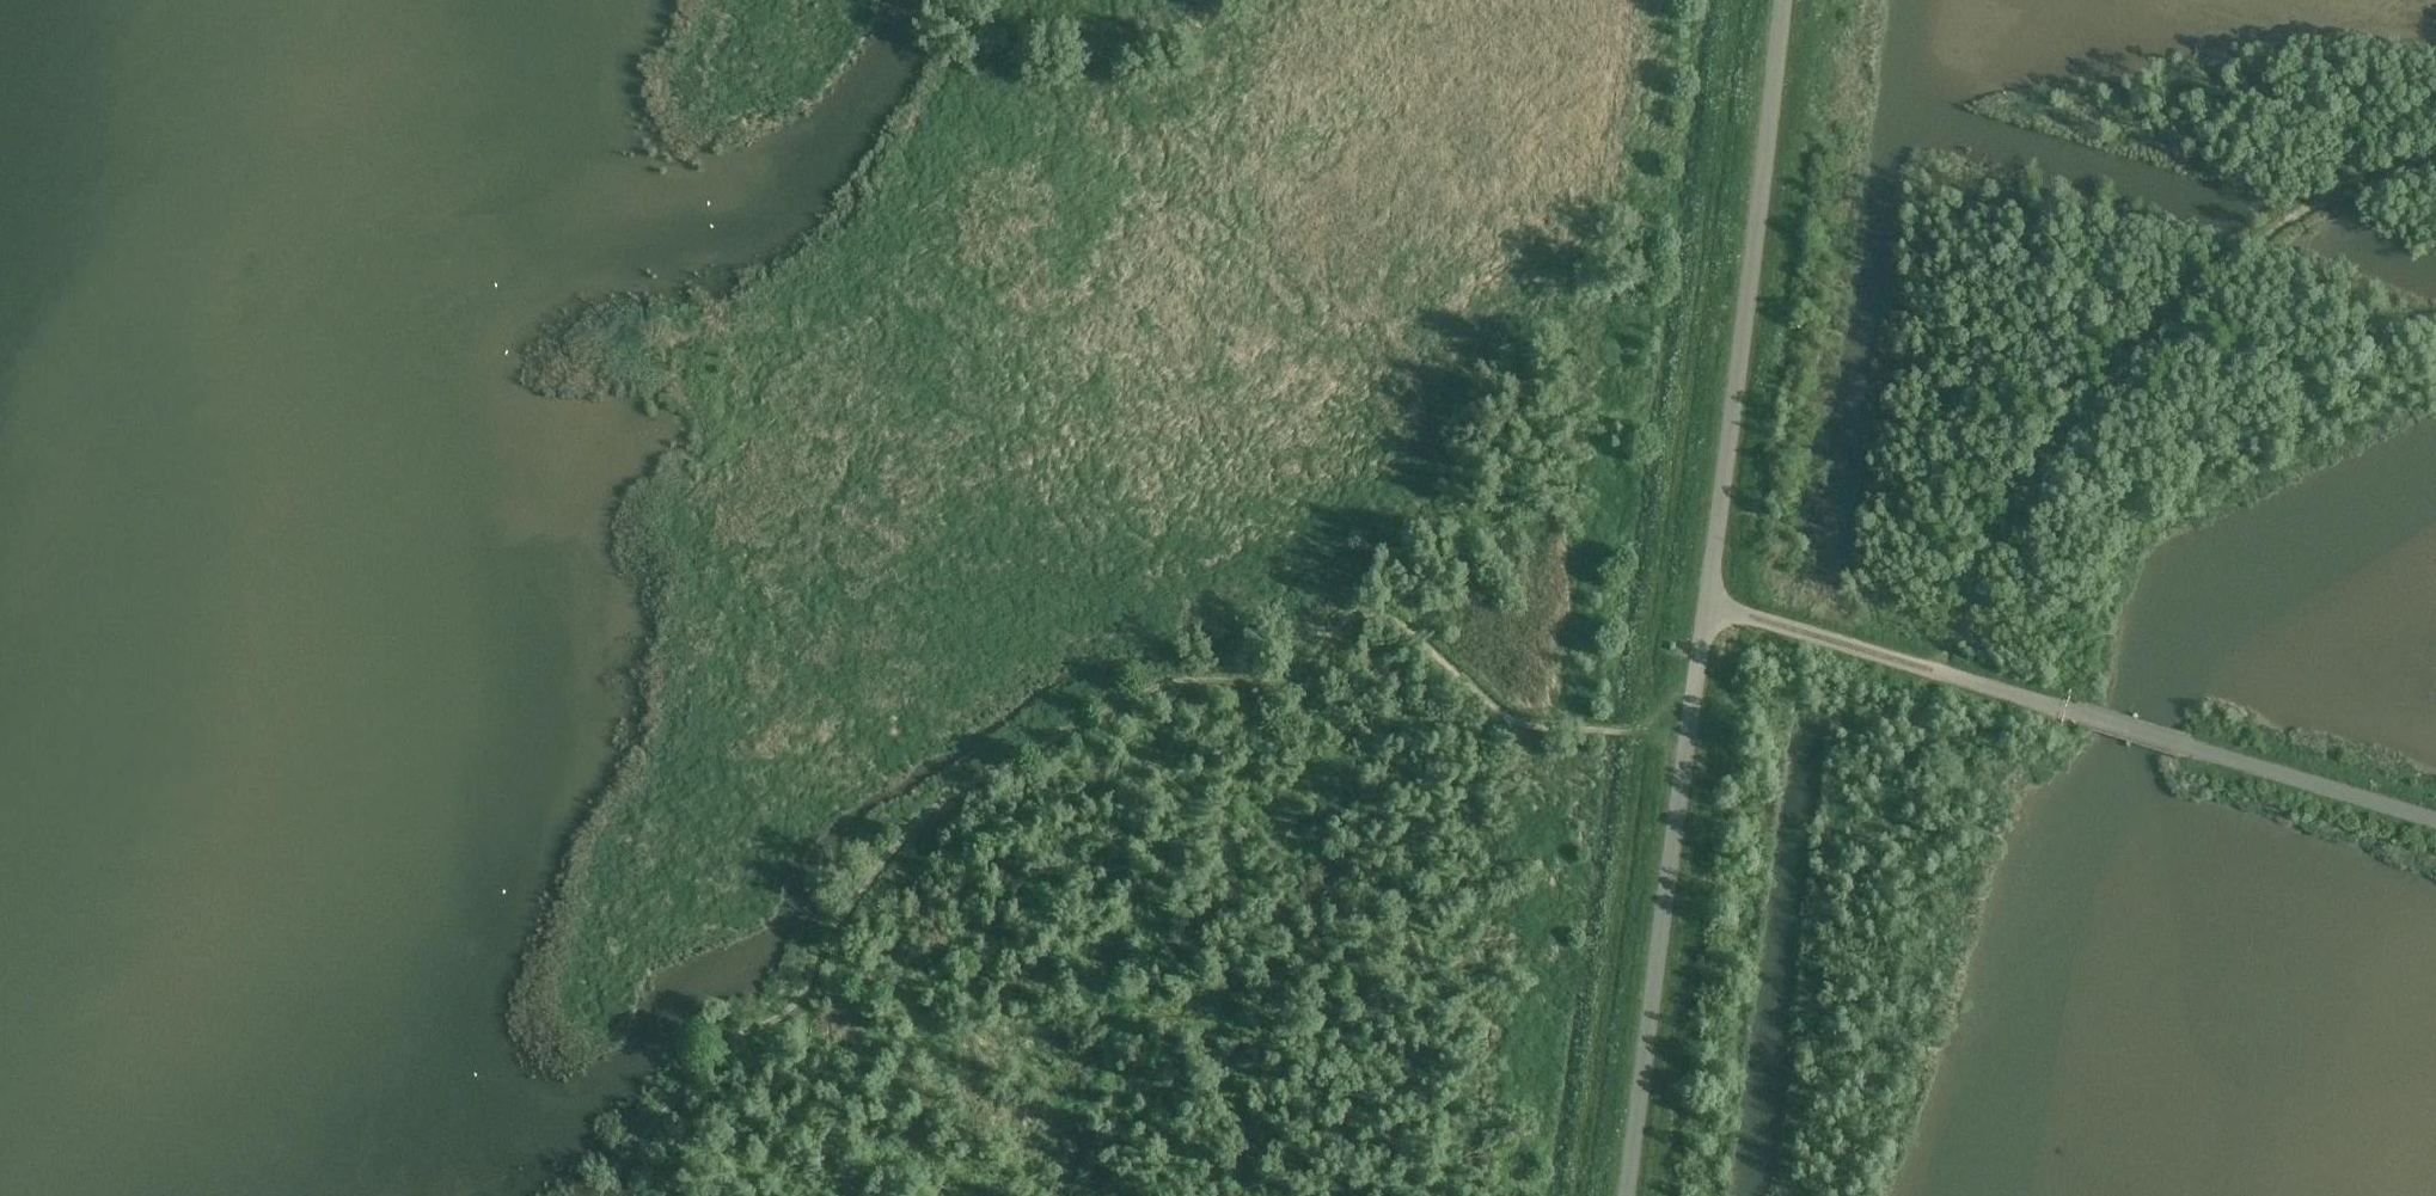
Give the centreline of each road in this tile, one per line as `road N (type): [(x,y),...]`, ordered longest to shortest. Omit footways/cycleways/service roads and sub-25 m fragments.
road 1 (unclassified): [(1784,0),(1628,1195)]

